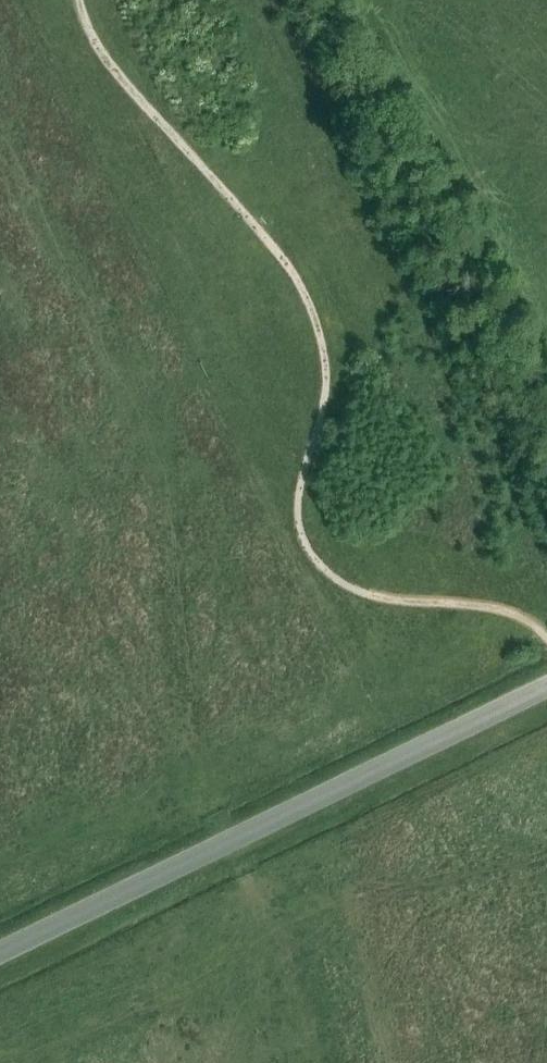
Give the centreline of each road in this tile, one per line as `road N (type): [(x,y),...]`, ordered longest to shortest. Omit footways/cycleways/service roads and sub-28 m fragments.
road 1 (unclassified): [(0,952),(546,684)]

